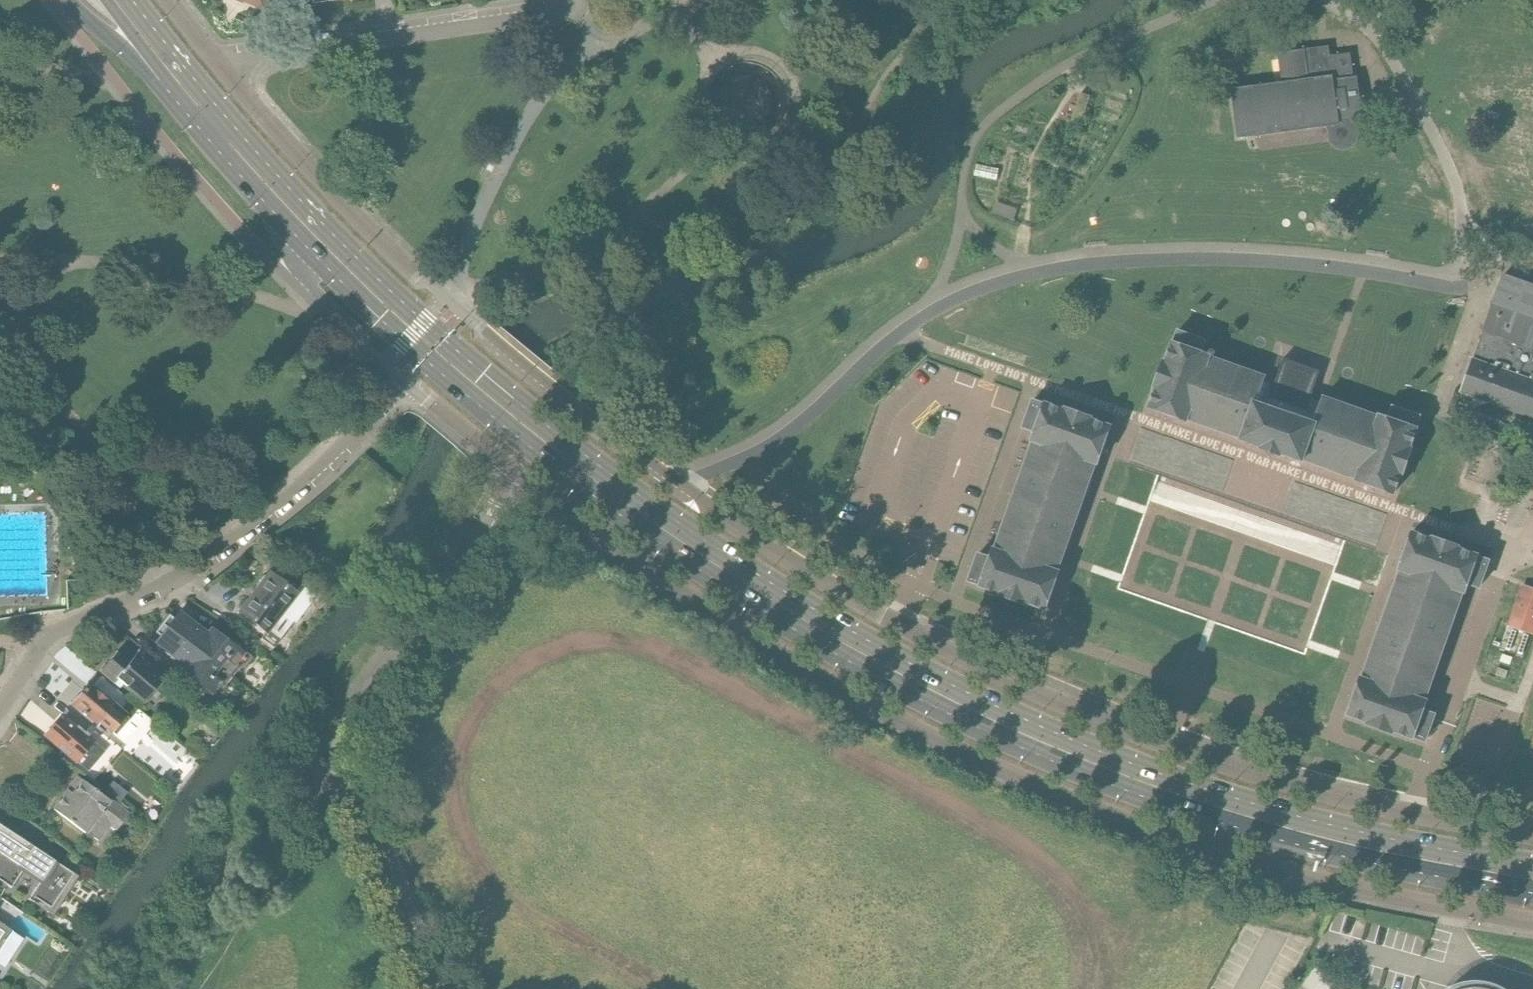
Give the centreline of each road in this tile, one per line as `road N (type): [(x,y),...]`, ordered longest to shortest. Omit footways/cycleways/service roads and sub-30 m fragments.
road 1 (primary): [(1532,865),(1341,827),(1147,769),(925,671),(746,567),(569,443),(437,333),(276,175),(132,0)]
road 2 (residential): [(1532,839),(1325,796),(1166,748),(1043,698),(878,612),(690,495),(485,337),(338,204),(216,65)]
road 3 (primary): [(298,238),(418,353),(570,479),(863,669),(990,734),(1172,807),(1373,864),(1532,894)]
road 4 (residential): [(515,471),(722,619),(973,758),(1222,854),(1370,892),(1532,921)]
road 5 (residential): [(515,471),(474,543),(360,702),(347,741),(354,802),(428,988)]
road 6 (residential): [(579,8),(231,63)]
road 7 (residential): [(404,384),(307,477),(161,588)]
road 8 (primary): [(140,52),(298,238)]
road 9 (residential): [(0,710),(56,633),(161,588)]
road 10 (residential): [(298,238),(301,283),(404,384)]
road 11 (residential): [(404,384),(515,471)]

